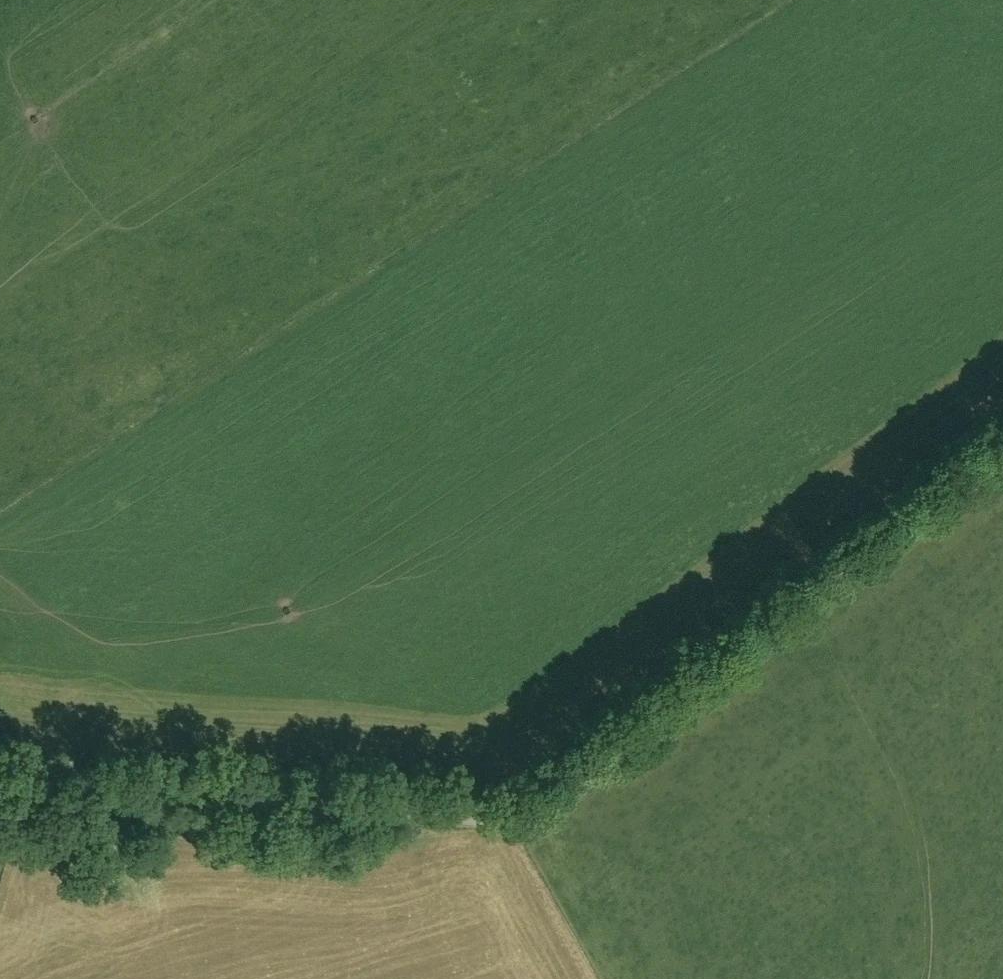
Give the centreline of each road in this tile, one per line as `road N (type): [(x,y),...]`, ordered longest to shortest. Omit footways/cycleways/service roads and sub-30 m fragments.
road 1 (unclassified): [(0,785),(479,819),(529,812),(1002,462)]

